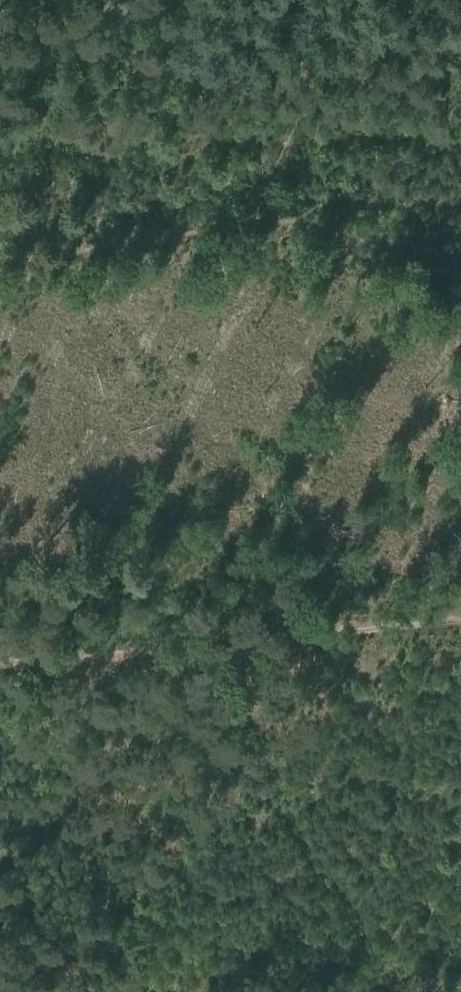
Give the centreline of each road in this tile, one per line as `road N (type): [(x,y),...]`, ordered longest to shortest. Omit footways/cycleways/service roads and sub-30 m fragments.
road 1 (track): [(0,261),(253,224),(460,259)]
road 2 (track): [(0,668),(460,623)]

